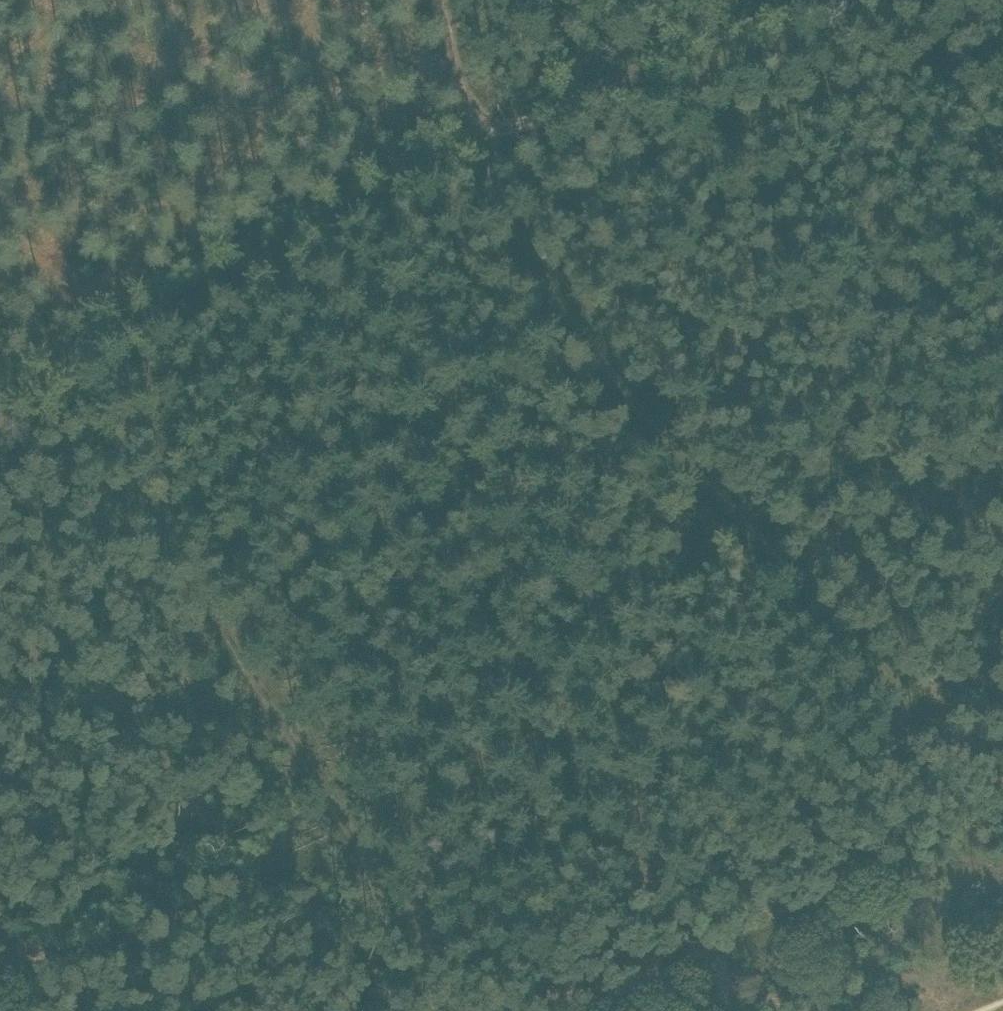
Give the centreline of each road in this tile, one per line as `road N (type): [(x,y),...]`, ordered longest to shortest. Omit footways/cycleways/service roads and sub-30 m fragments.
road 1 (track): [(1002,411),(738,494),(573,323),(508,219),(480,134),(843,0)]
road 2 (track): [(738,494),(1002,795)]

